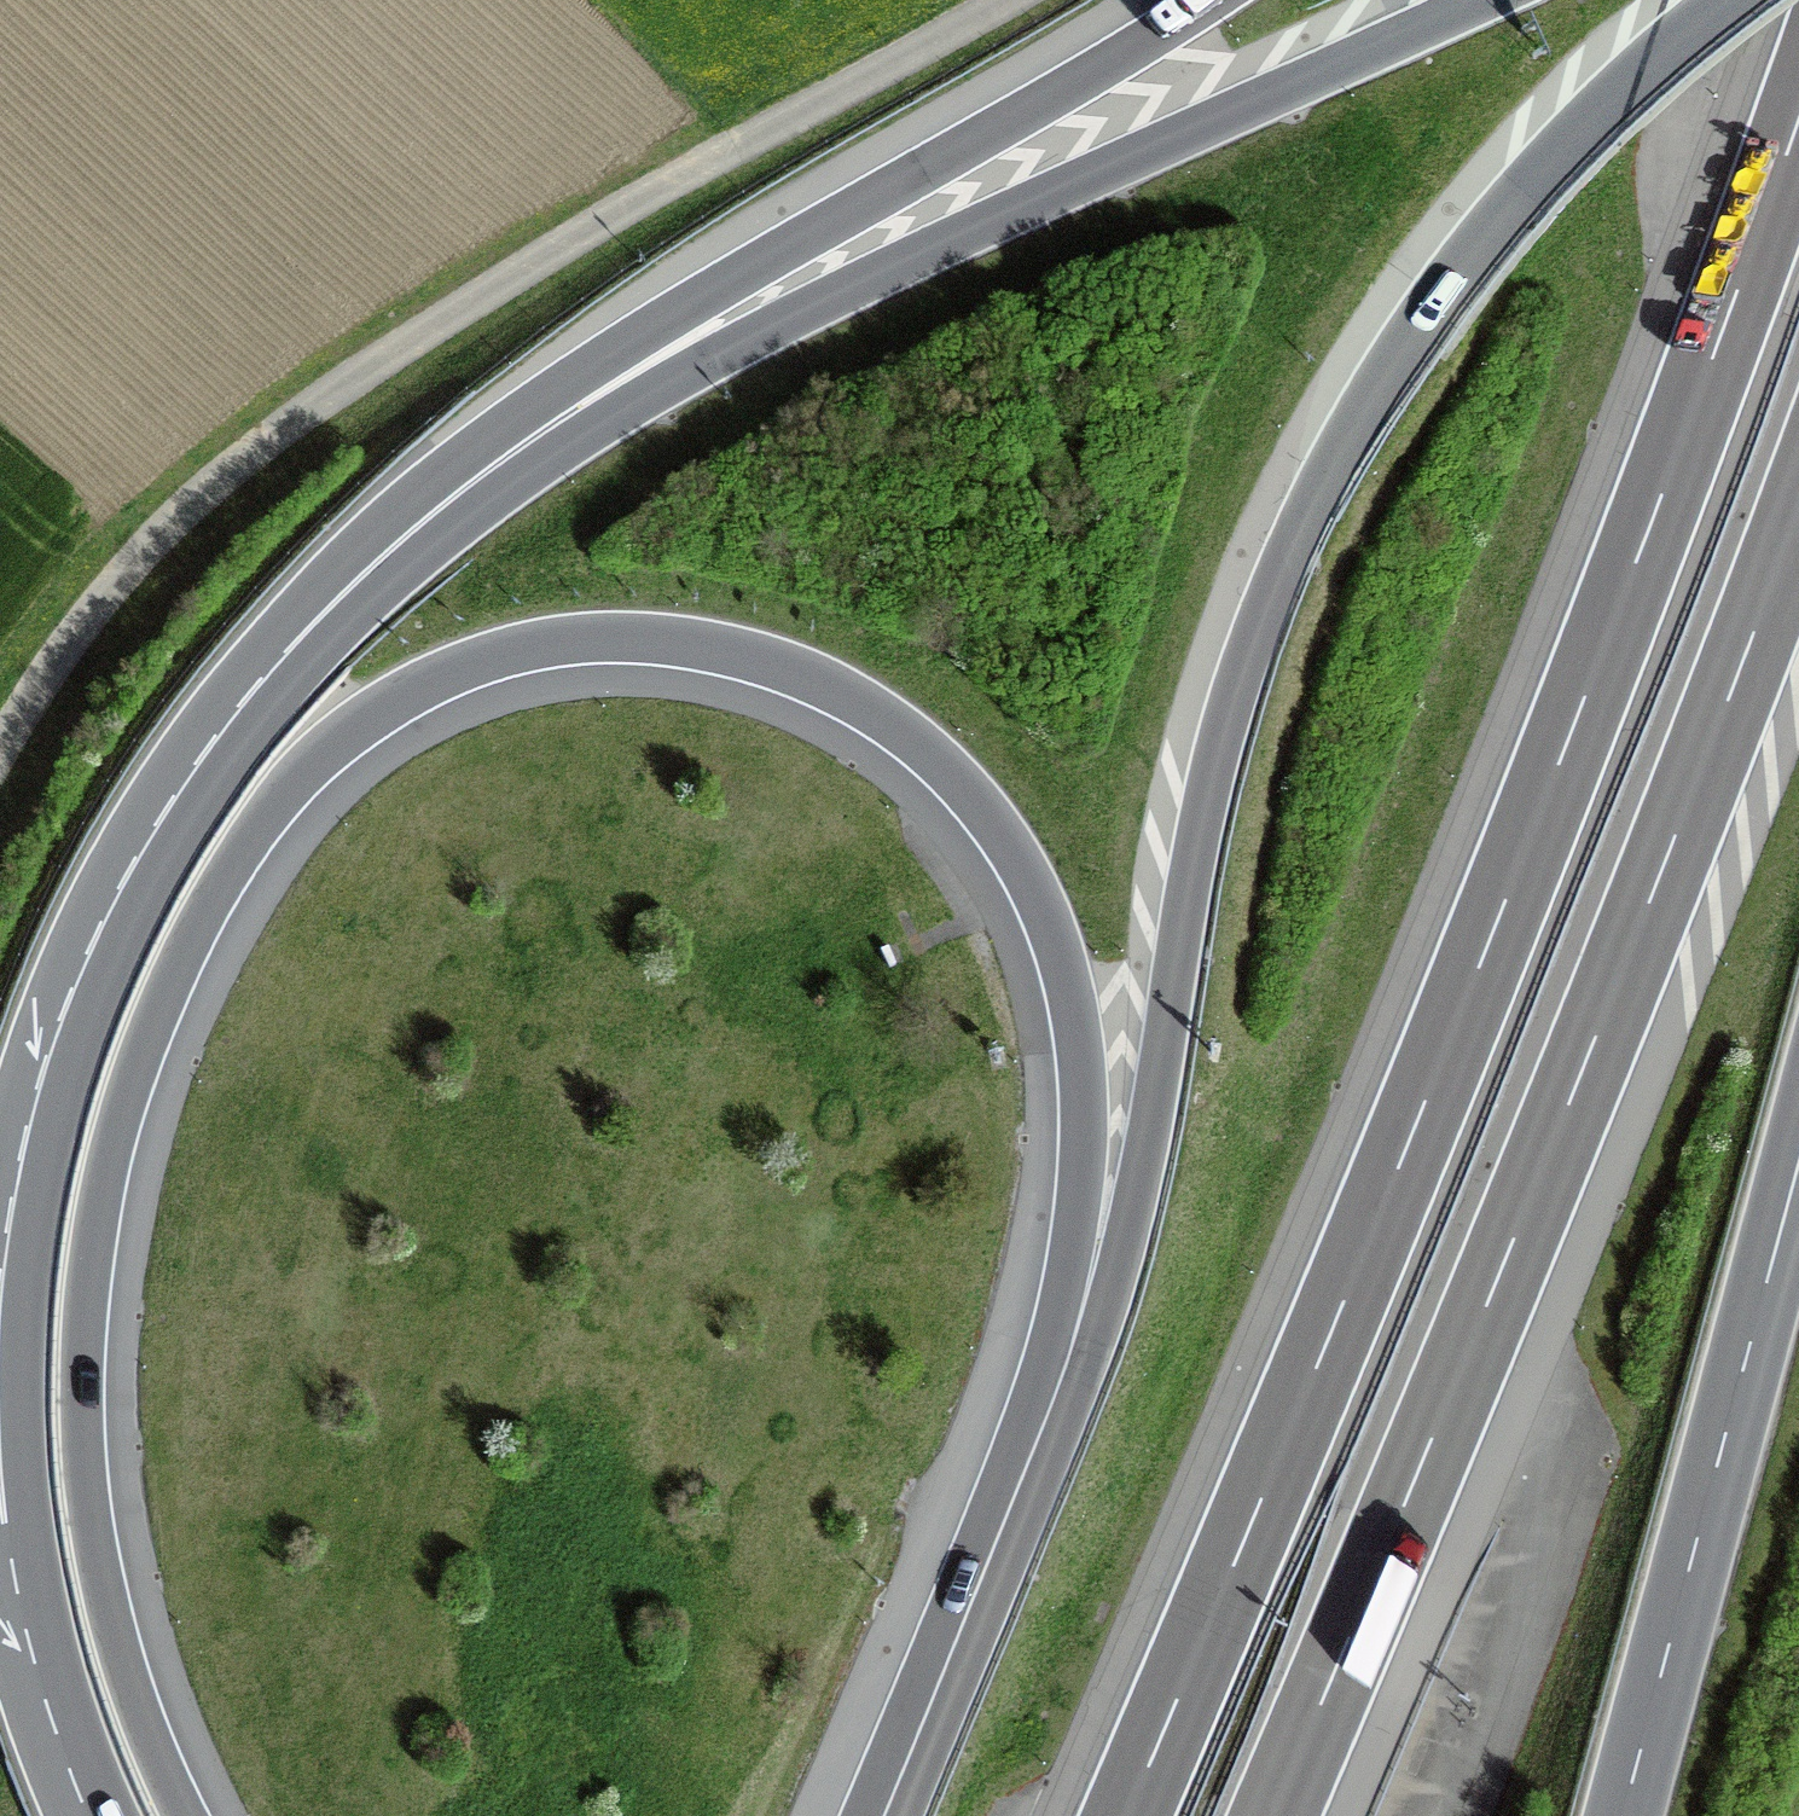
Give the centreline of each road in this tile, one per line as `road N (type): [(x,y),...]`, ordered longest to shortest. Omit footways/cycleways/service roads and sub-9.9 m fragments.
road 1 (motorway): [(184,1815),(126,1671),(90,1517),(83,1351),(114,1141),(167,990),(280,798),(359,724),(457,669),(598,638),(726,651),(789,670),(879,715),(980,807),(1042,908),(1064,969),(1083,1099),(1072,1250),(1032,1453)]
road 2 (motorway): [(1798,116),(1558,765),(1126,1815)]
road 3 (motorway): [(1726,0),(1642,68),(1528,184),(1459,269),(1337,456),(1287,558),(1215,766),(1121,1258),(1101,1327),(1032,1453)]
road 4 (motorway): [(1273,1815),(1524,1216),(1798,509)]
road 5 (trunk): [(1483,0),(769,329),(566,447),(286,655)]
road 6 (motorway): [(1209,0),(539,402),(428,484),(286,655)]
road 7 (trunk): [(286,655),(166,815),(69,1005),(26,1143),(0,1330)]
road 8 (trunk): [(1623,1815),(1798,1163)]
road 9 (motorway): [(1032,1453),(882,1815)]
road 10 (trunk): [(0,1444),(30,1646),(90,1815)]

